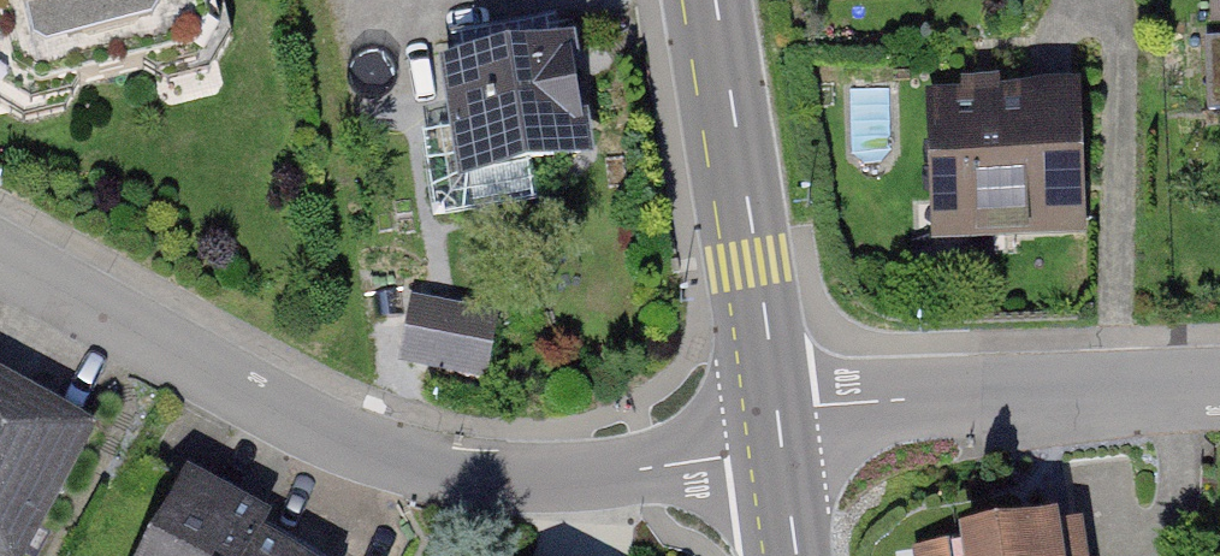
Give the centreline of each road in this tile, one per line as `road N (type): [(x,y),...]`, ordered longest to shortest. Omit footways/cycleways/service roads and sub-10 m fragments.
road 1 (residential): [(779,439),(546,488),(433,473),(0,245)]
road 2 (residential): [(1219,390),(967,400),(779,439)]
road 3 (tertiary): [(714,0),(779,439)]

